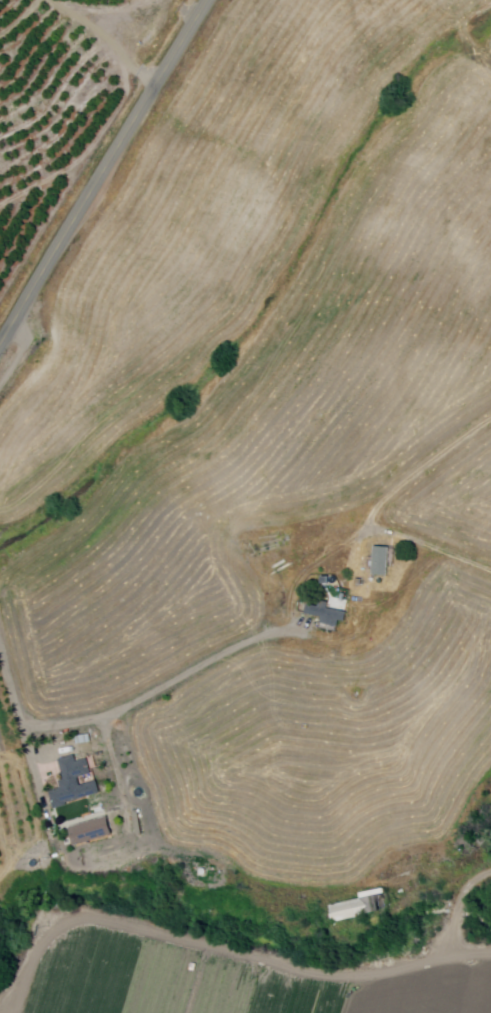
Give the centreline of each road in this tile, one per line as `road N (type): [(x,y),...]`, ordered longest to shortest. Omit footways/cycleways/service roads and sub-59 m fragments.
road 1 (secondary): [(0,342),(210,0)]

